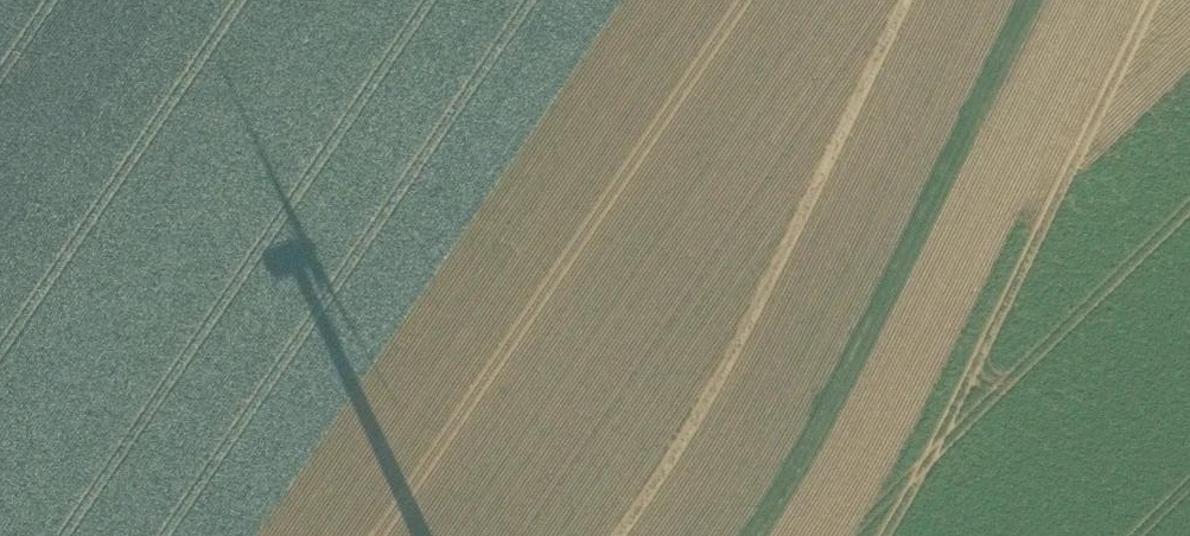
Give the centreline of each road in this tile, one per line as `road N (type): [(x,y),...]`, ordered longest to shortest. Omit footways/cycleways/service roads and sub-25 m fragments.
road 1 (track): [(750,535),(832,399),(1026,0)]

